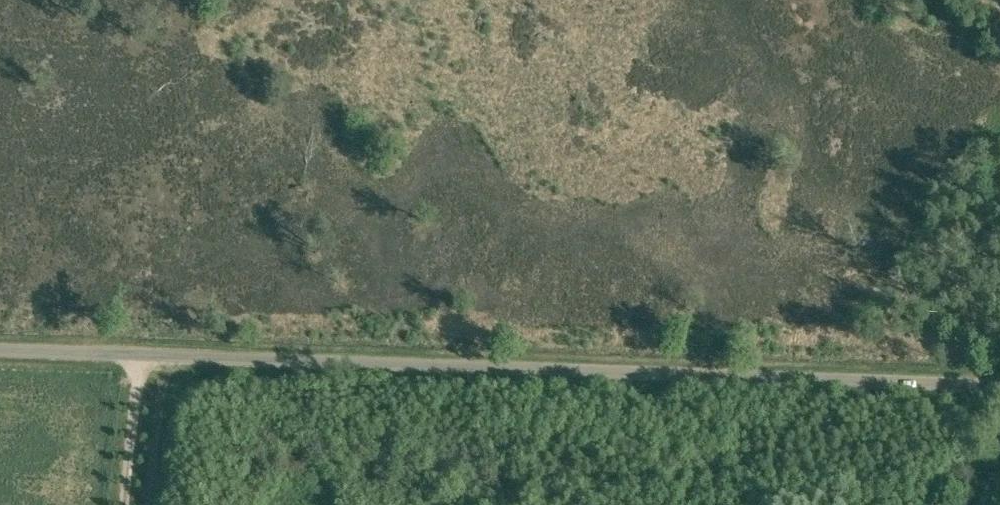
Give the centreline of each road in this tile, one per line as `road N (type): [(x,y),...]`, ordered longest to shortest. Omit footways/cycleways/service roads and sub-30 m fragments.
road 1 (unclassified): [(999,386),(0,350)]

